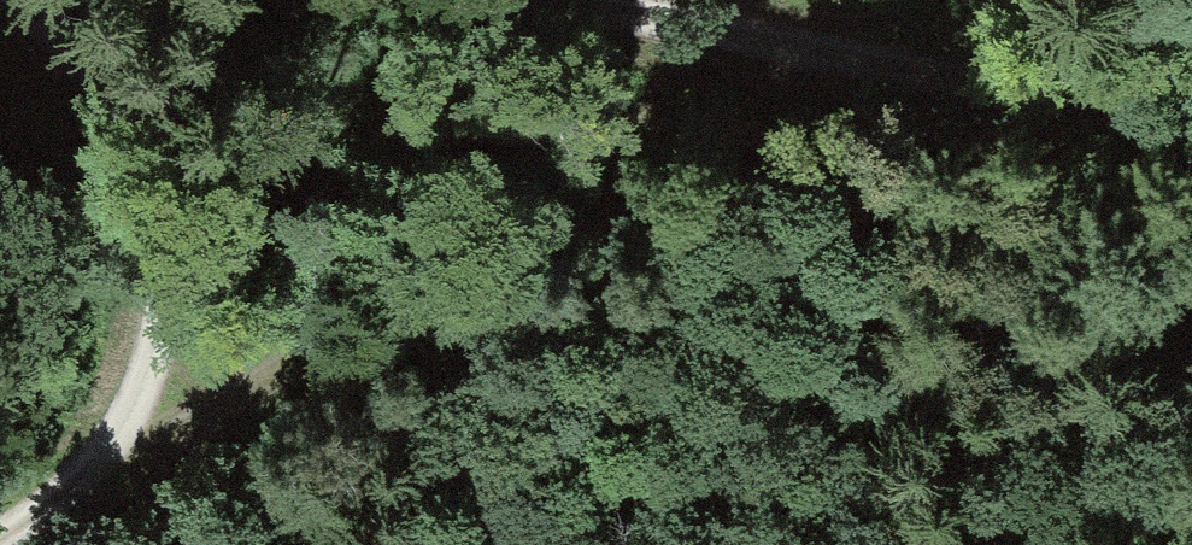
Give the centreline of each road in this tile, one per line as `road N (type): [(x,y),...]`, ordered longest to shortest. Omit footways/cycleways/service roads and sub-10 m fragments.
road 1 (track): [(141,408),(802,51)]
road 2 (track): [(1191,124),(567,0)]
road 3 (track): [(0,503),(141,408),(140,168),(104,81),(26,0)]

